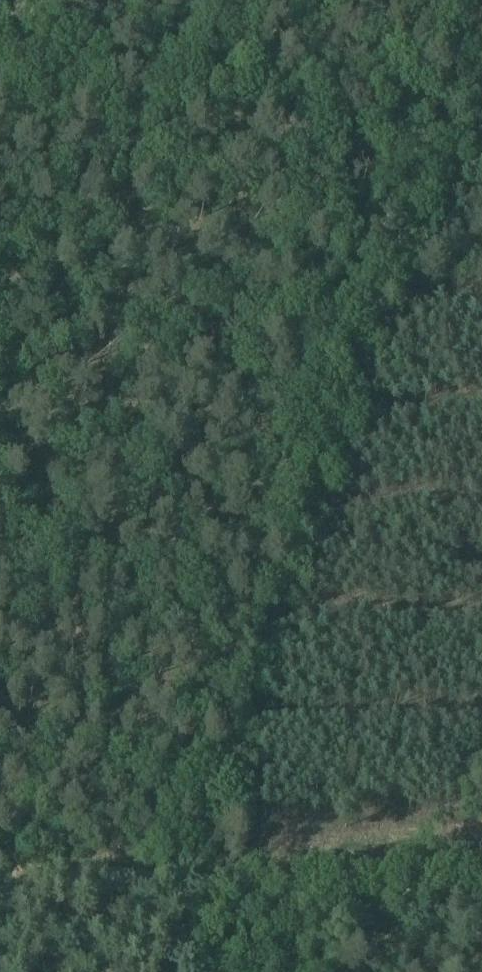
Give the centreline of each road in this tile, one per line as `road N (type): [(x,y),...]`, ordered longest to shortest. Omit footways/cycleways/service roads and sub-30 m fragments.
road 1 (track): [(187,859),(471,0)]
road 2 (track): [(368,318),(0,296)]
road 3 (track): [(187,859),(481,853)]
road 4 (track): [(187,859),(0,850)]
road 5 (track): [(346,971),(396,854)]

